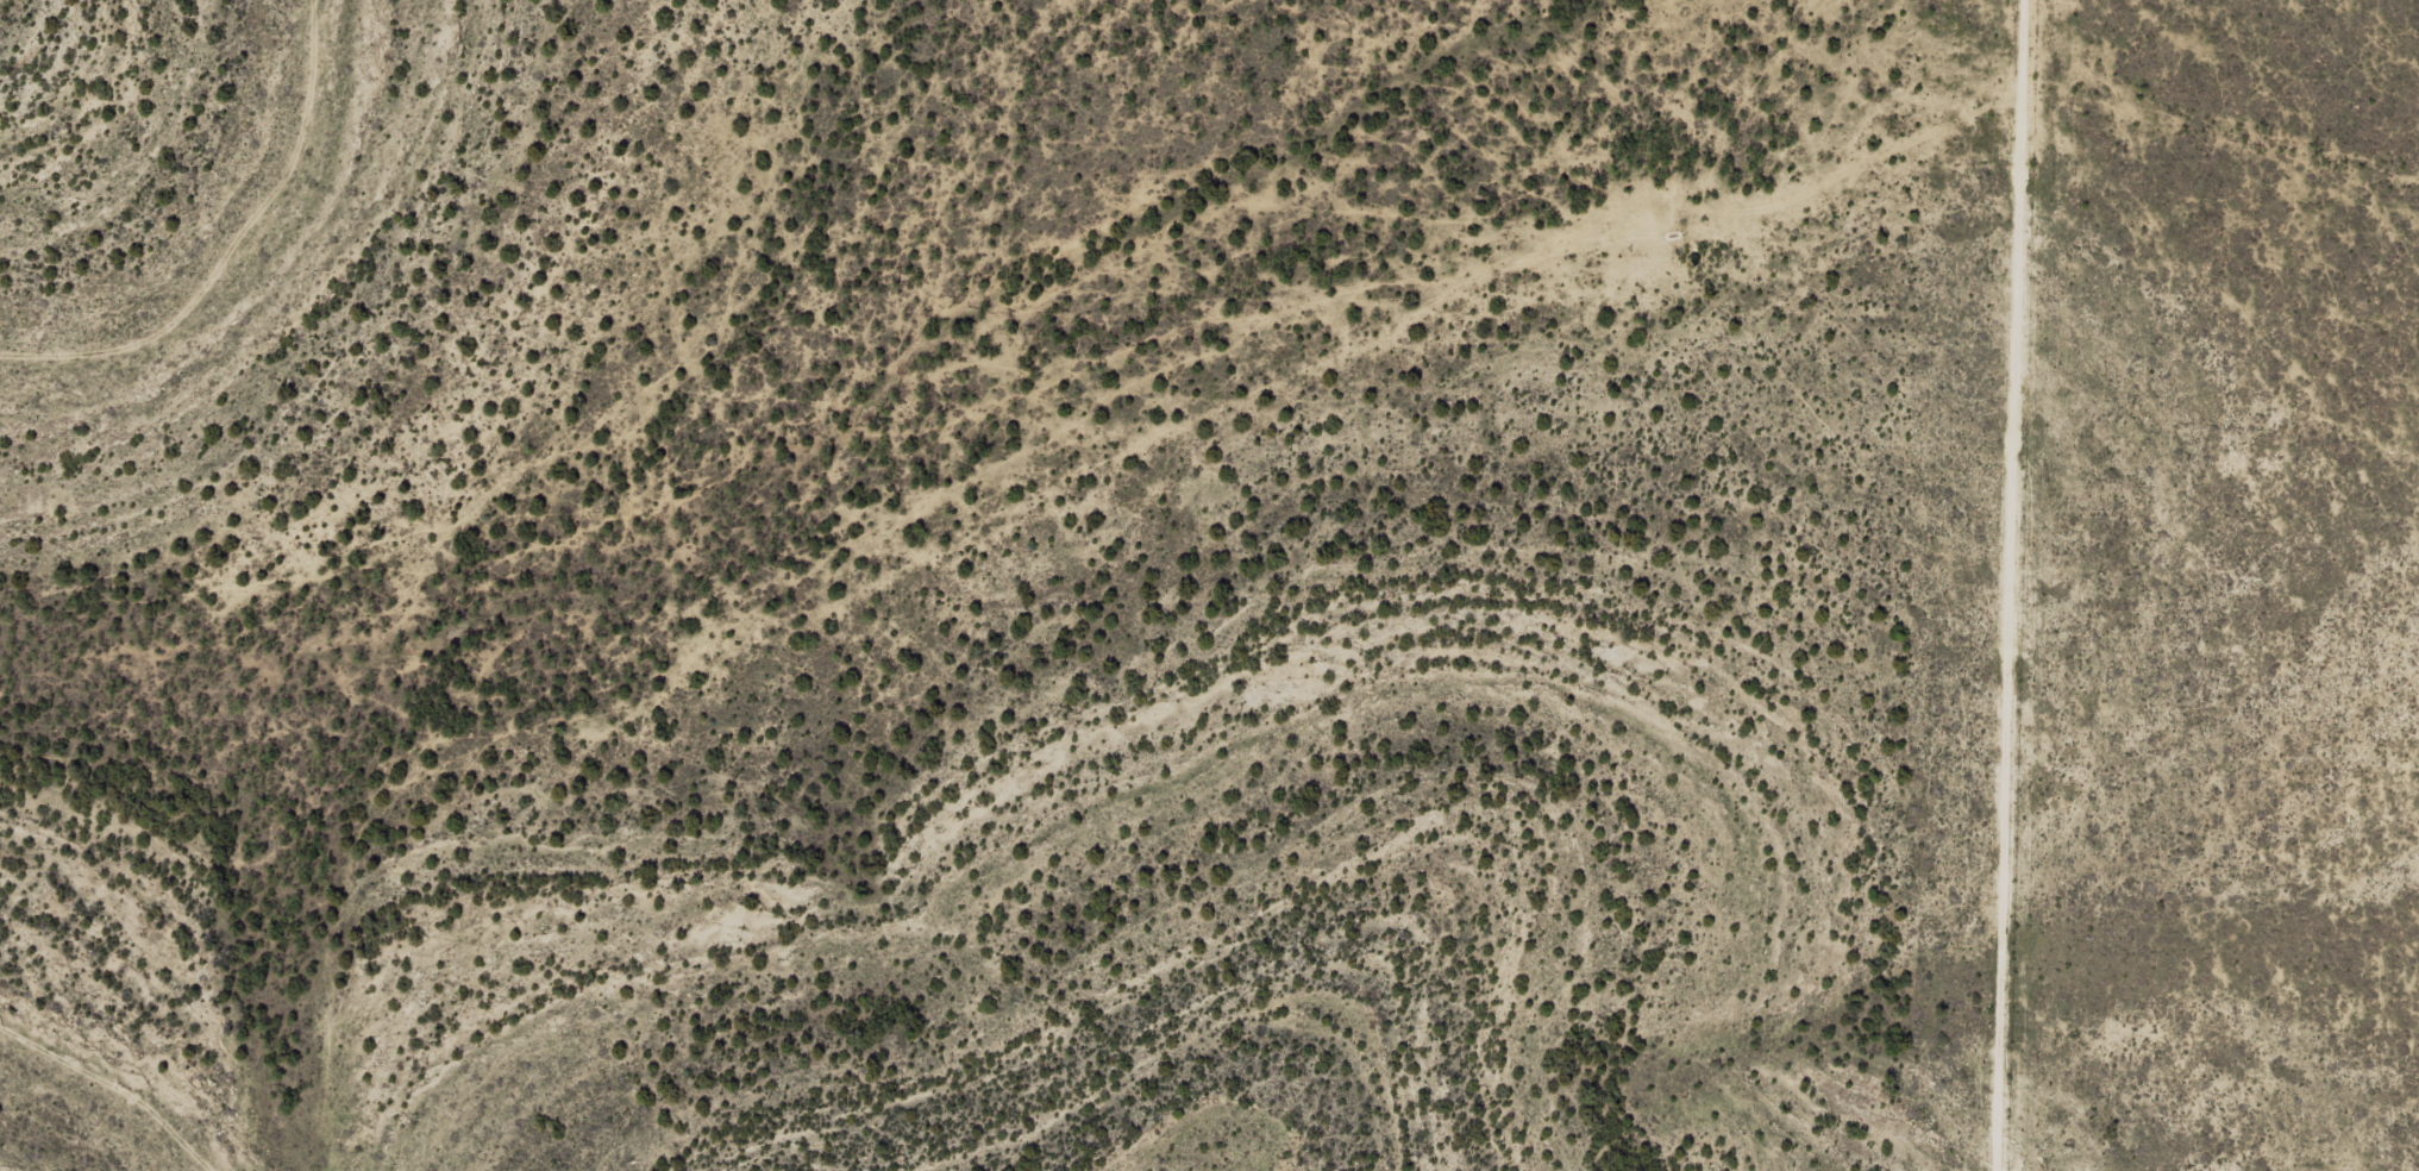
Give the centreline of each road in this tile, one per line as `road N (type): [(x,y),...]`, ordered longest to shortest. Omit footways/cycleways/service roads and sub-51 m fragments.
road 1 (track): [(2043,0),(2005,1170)]

